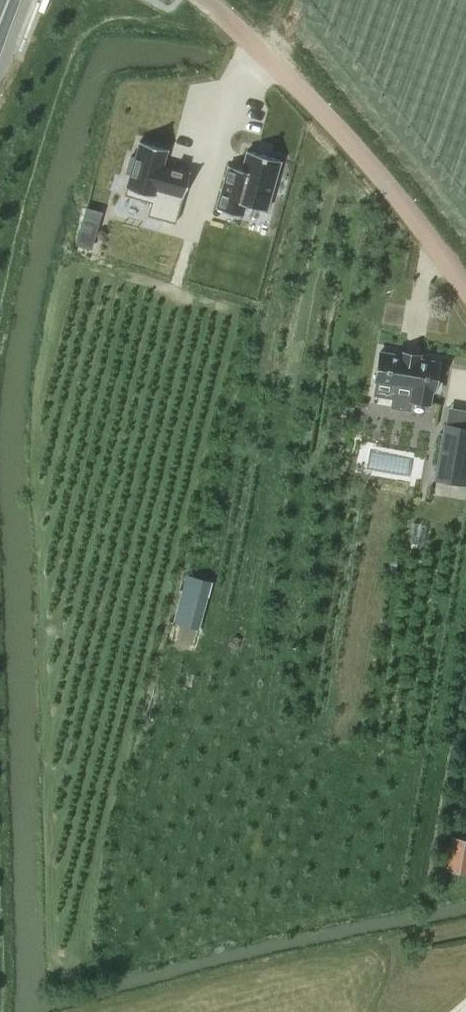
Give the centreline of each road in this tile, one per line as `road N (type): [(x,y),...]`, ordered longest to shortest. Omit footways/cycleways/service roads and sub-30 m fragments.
road 1 (unclassified): [(236,26),(383,179),(465,294)]

